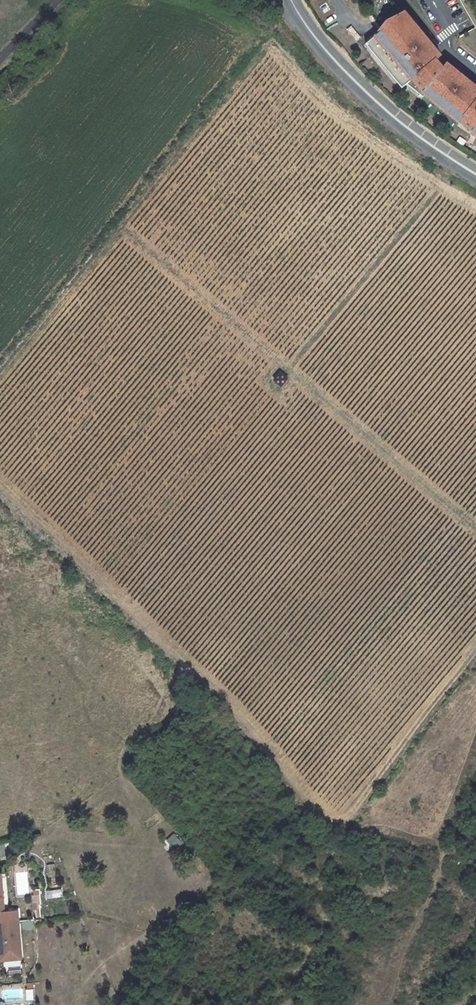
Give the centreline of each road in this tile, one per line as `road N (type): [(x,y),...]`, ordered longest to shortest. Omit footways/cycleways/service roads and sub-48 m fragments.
road 1 (tertiary): [(291,0),(316,39),(386,109),(475,174)]

